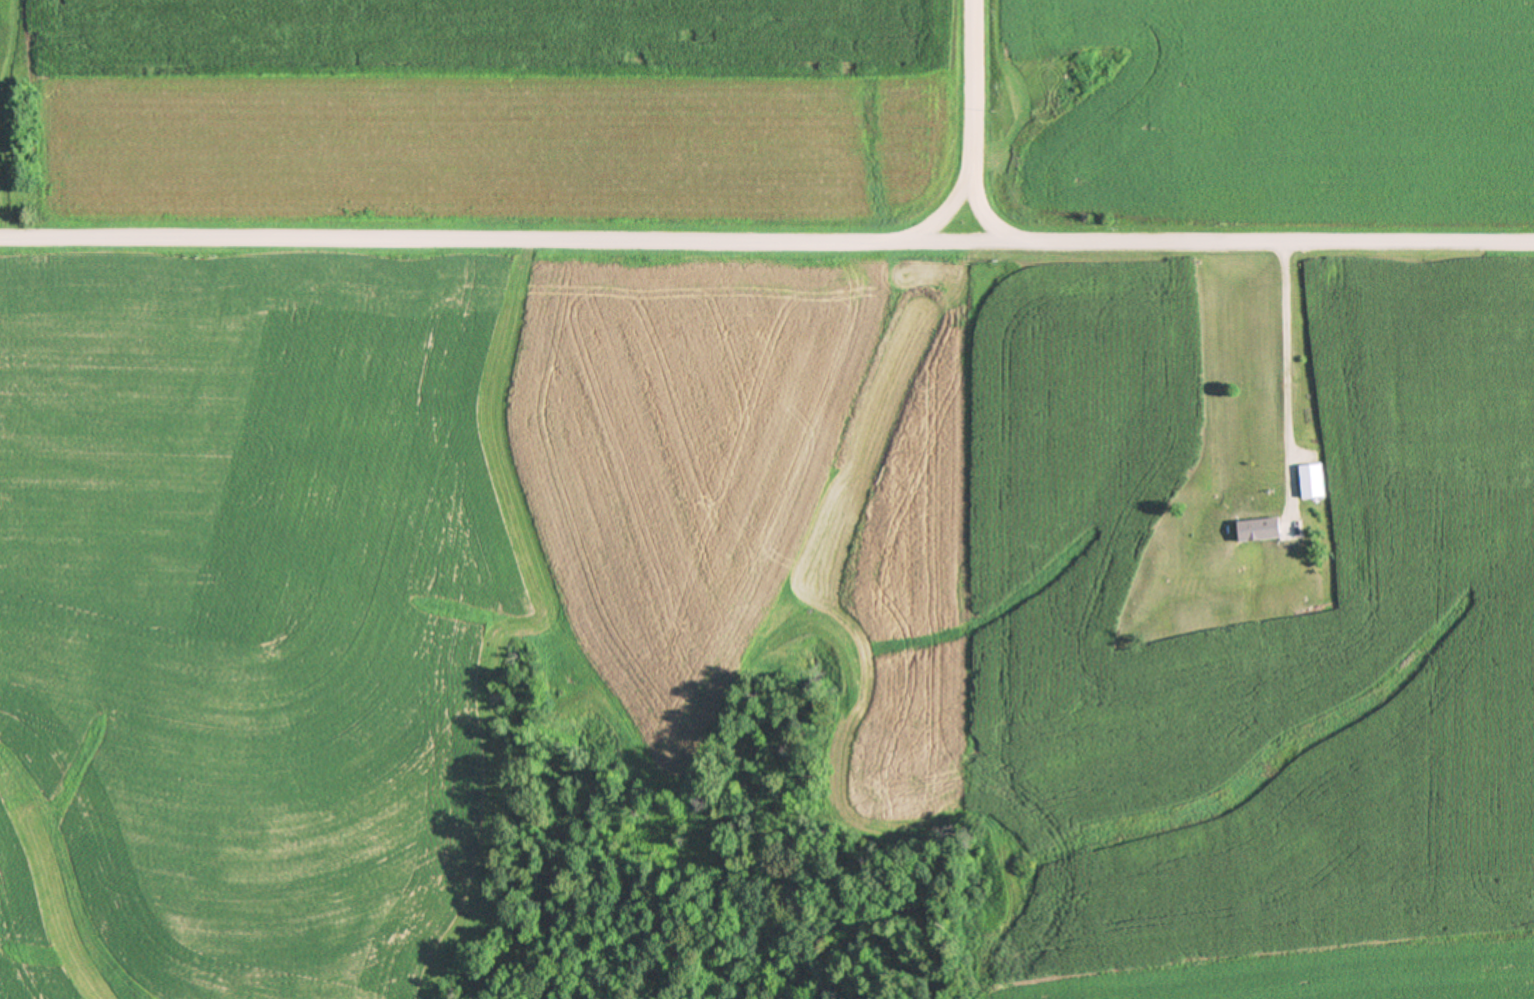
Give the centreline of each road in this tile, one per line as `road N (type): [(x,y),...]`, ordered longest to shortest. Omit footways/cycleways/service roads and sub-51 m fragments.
road 1 (residential): [(0,238),(1533,244)]
road 2 (residential): [(969,244),(978,0)]

